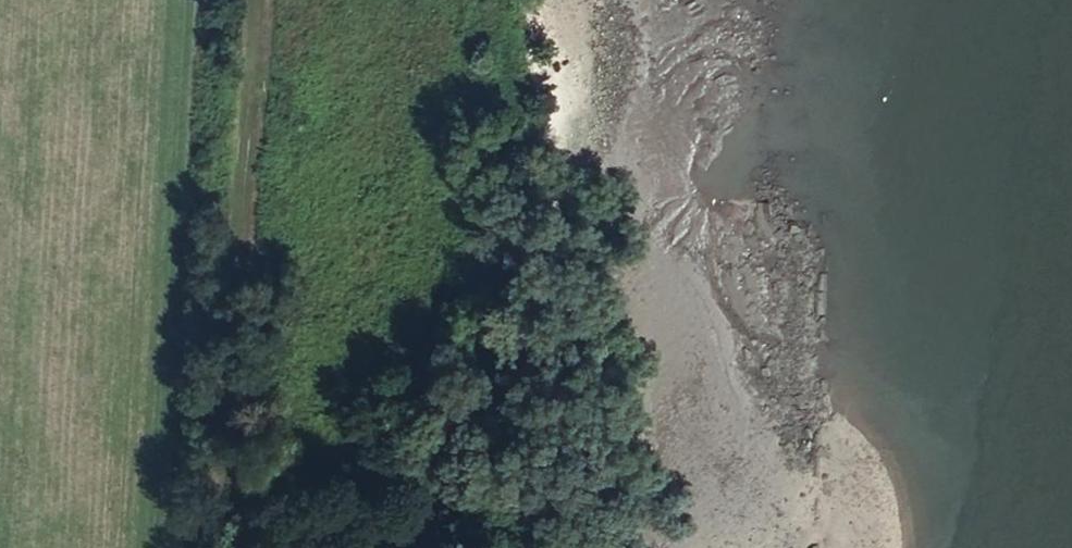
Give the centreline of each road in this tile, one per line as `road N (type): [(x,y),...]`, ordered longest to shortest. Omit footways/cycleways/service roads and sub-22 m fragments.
road 1 (track): [(215,547),(255,0)]

